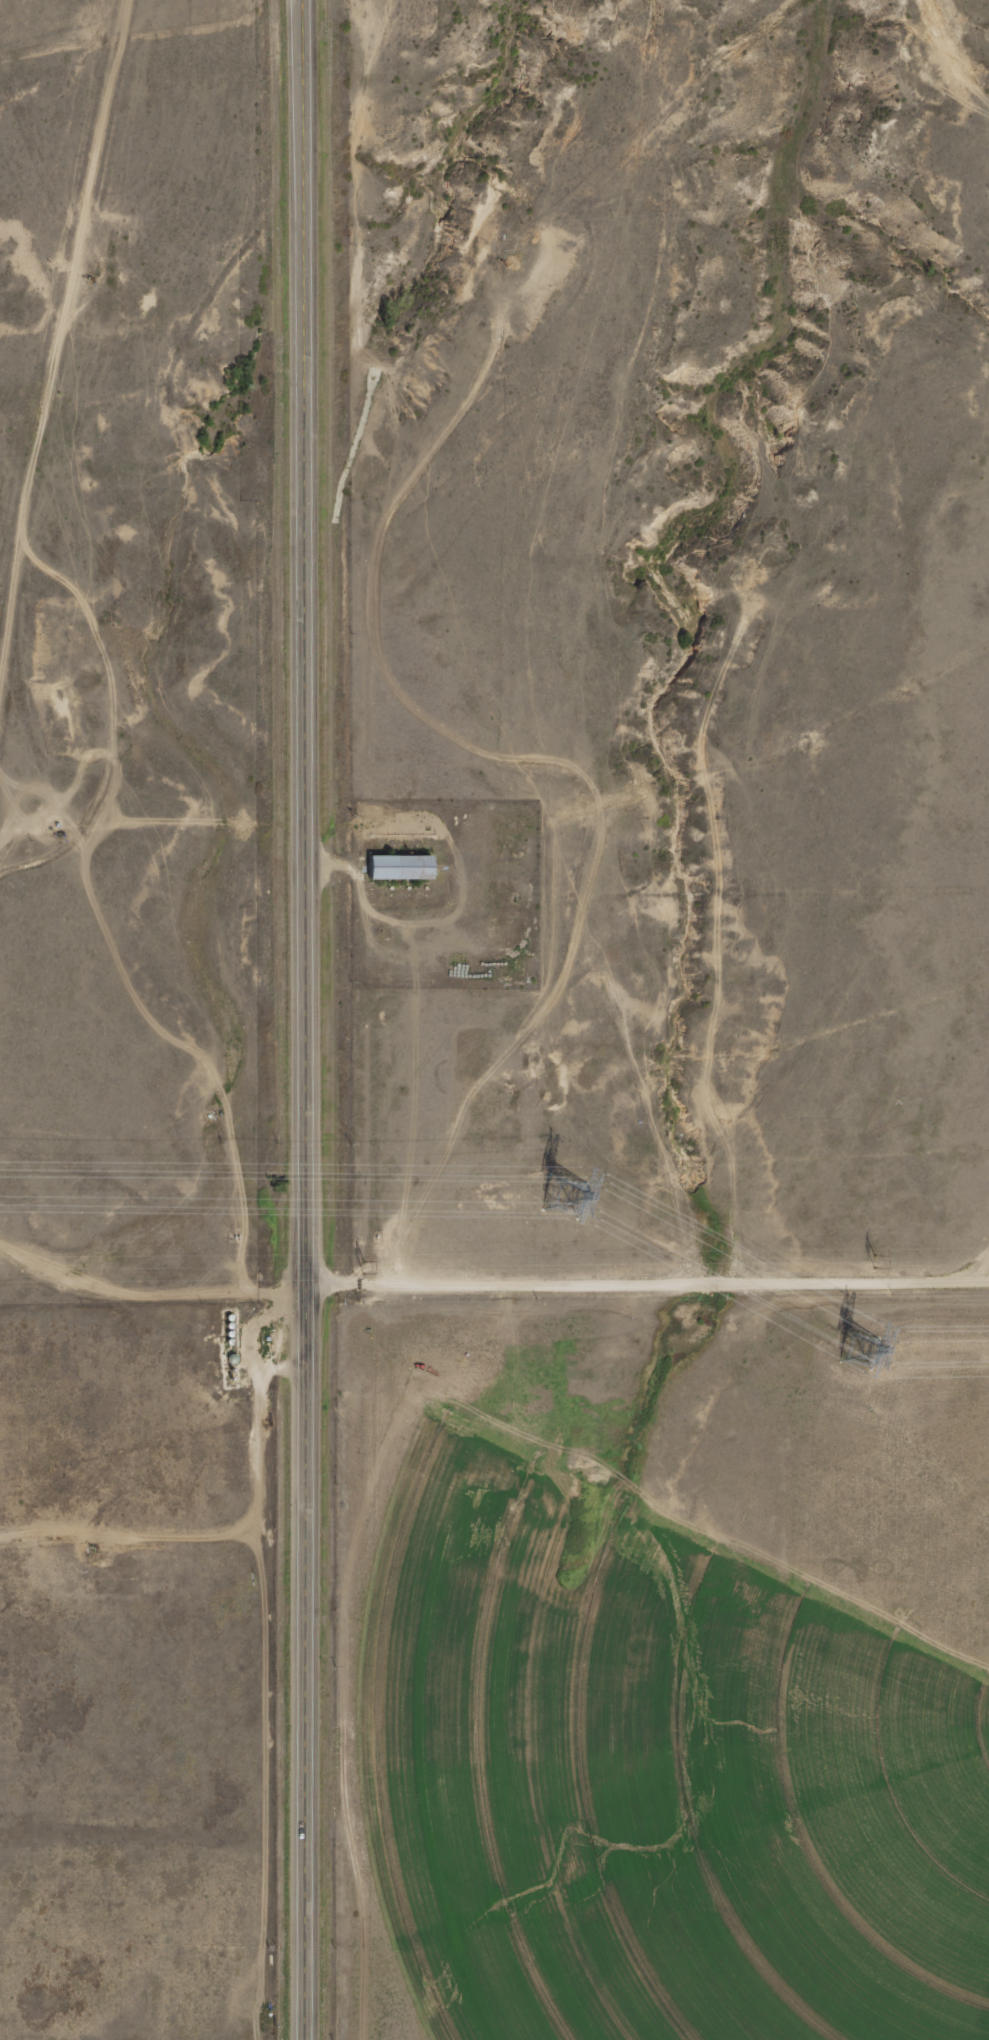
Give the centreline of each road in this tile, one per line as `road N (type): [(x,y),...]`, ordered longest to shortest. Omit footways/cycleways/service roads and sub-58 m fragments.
road 1 (primary): [(299,0),(310,2039)]
road 2 (residential): [(988,1261),(306,1286),(186,1275),(67,1238),(0,1205)]

